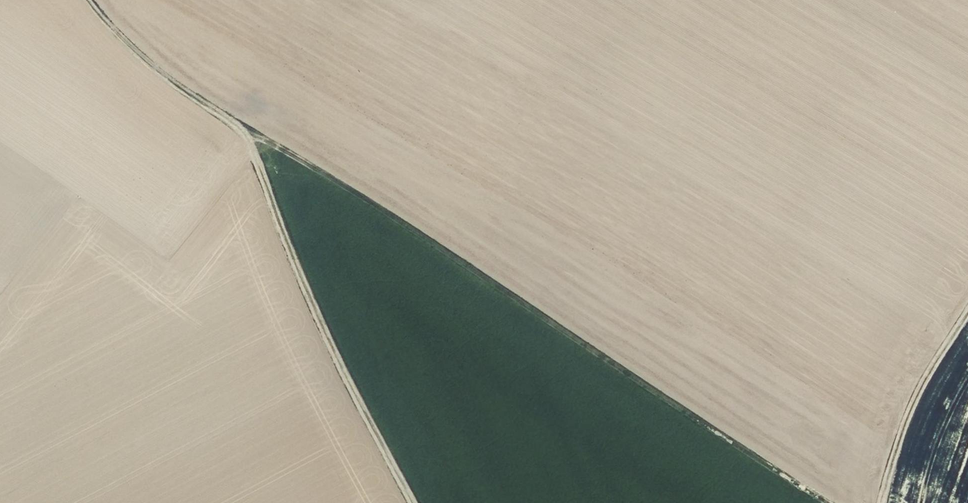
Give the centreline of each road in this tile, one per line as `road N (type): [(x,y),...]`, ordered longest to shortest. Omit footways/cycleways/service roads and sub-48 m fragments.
road 1 (track): [(93,0),(135,60),(830,502)]
road 2 (track): [(238,126),(316,322),(413,502)]

